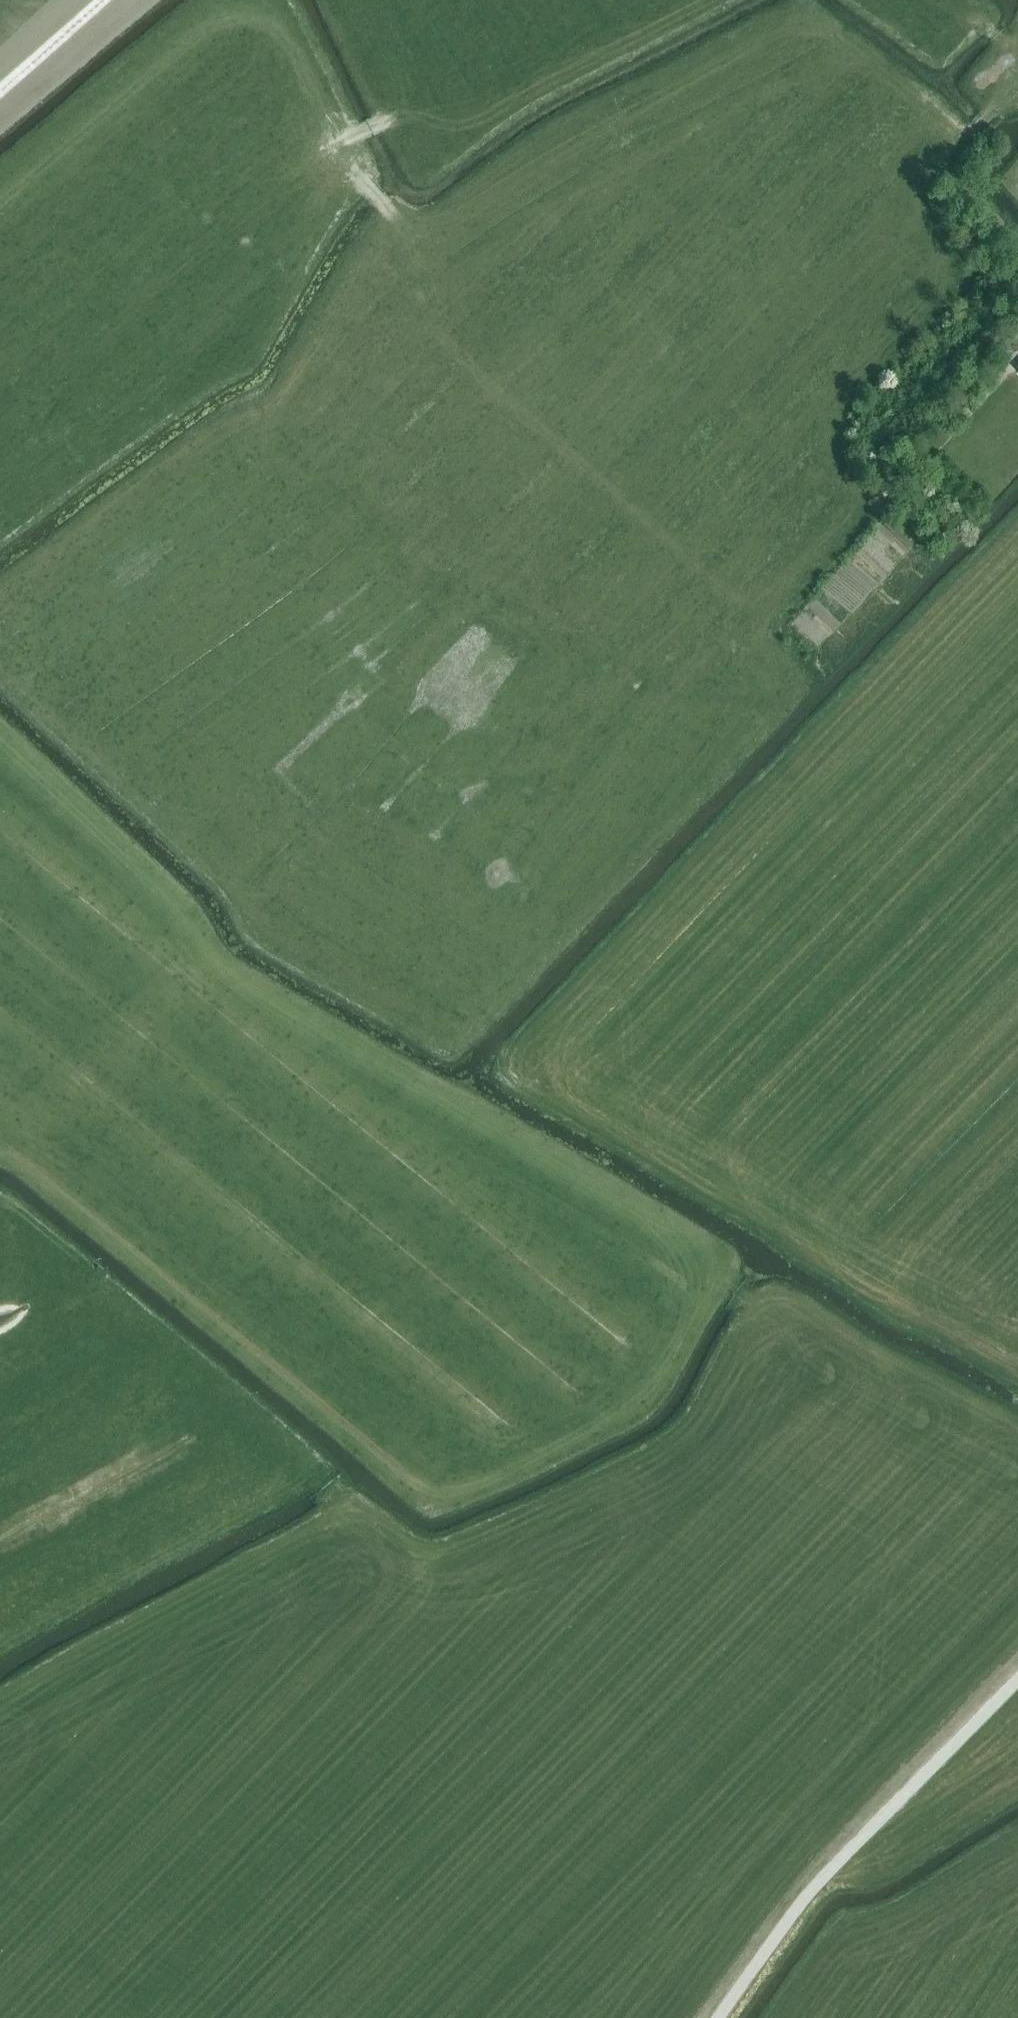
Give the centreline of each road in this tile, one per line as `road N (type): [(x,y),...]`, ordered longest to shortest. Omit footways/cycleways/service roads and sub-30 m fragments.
road 1 (track): [(720,2017),(815,1886),(1017,1680)]
road 2 (track): [(0,109),(127,0)]

